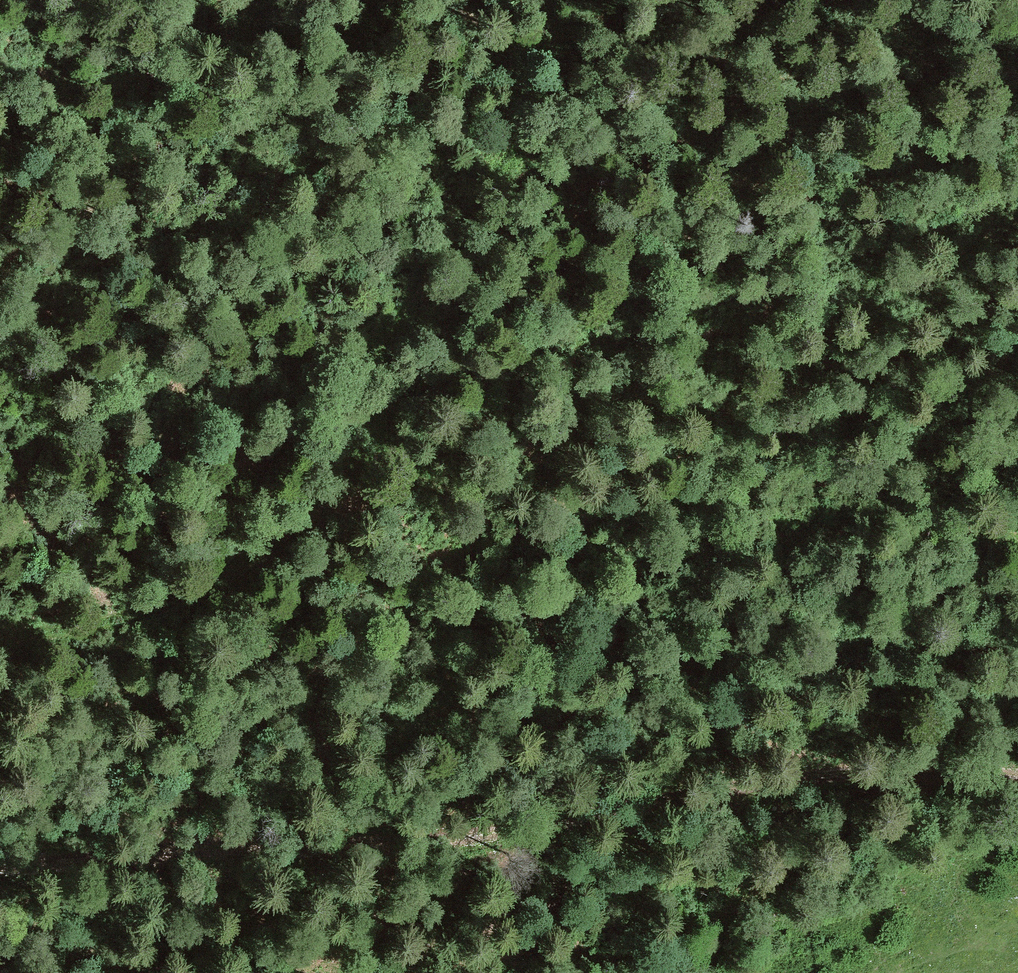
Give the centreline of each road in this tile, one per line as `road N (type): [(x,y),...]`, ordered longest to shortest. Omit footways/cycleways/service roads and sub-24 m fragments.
road 1 (track): [(1017,540),(959,524),(829,522),(725,508),(600,511),(407,466),(378,429),(380,354),(498,176),(524,115),(551,0)]
road 2 (track): [(1017,780),(774,790),(450,845),(0,856)]
road 3 (track): [(389,443),(419,389),(670,324),(1017,190)]
road 4 (track): [(389,443),(206,581),(103,625),(0,614)]

